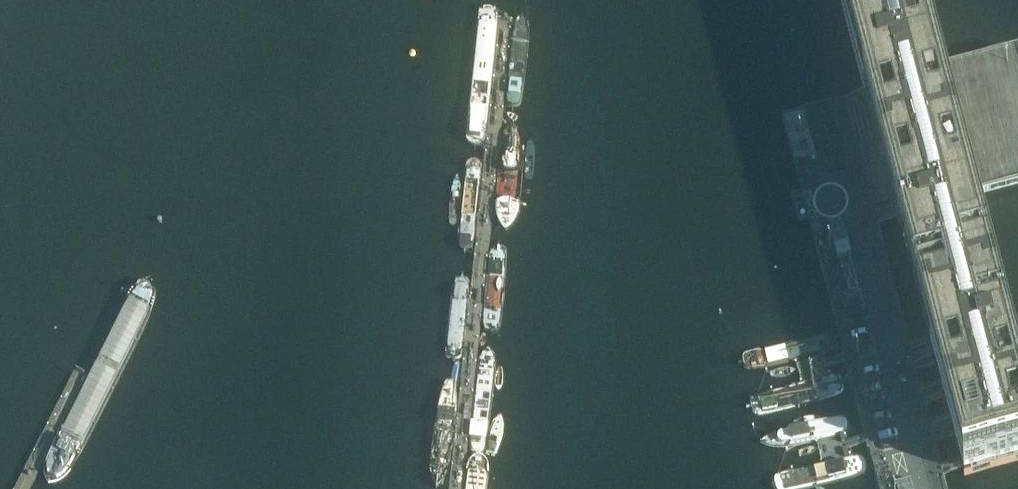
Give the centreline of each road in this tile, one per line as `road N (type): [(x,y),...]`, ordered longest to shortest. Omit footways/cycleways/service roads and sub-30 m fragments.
road 1 (residential): [(929,488),(860,215)]

